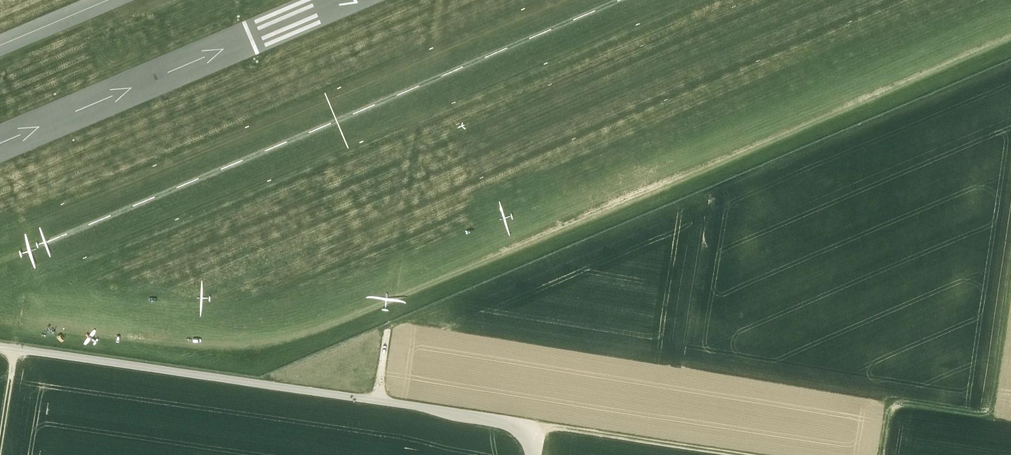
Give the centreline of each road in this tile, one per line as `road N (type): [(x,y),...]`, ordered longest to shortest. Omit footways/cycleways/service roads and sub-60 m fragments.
road 1 (unclassified): [(0,347),(380,401)]
road 2 (track): [(886,454),(894,409),(996,419),(1010,307)]
road 3 (track): [(520,425),(744,454)]
road 4 (track): [(380,401),(520,425),(538,454)]

